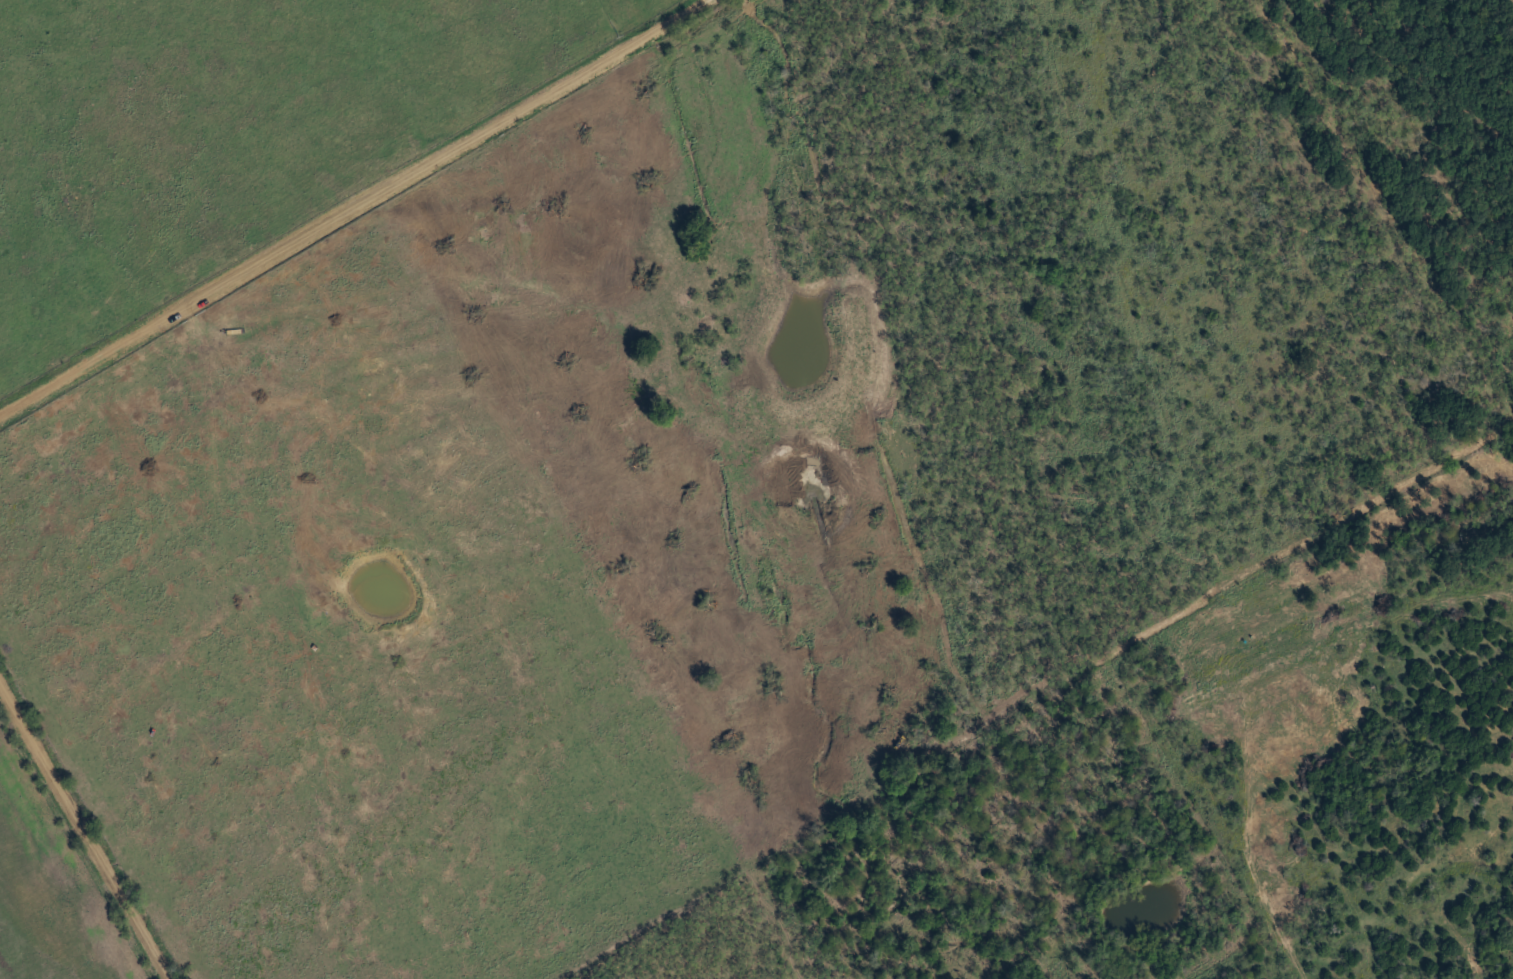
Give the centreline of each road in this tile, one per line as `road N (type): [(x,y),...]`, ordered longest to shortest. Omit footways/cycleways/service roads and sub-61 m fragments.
road 1 (residential): [(0,402),(693,0)]
road 2 (residential): [(168,978),(0,690)]

